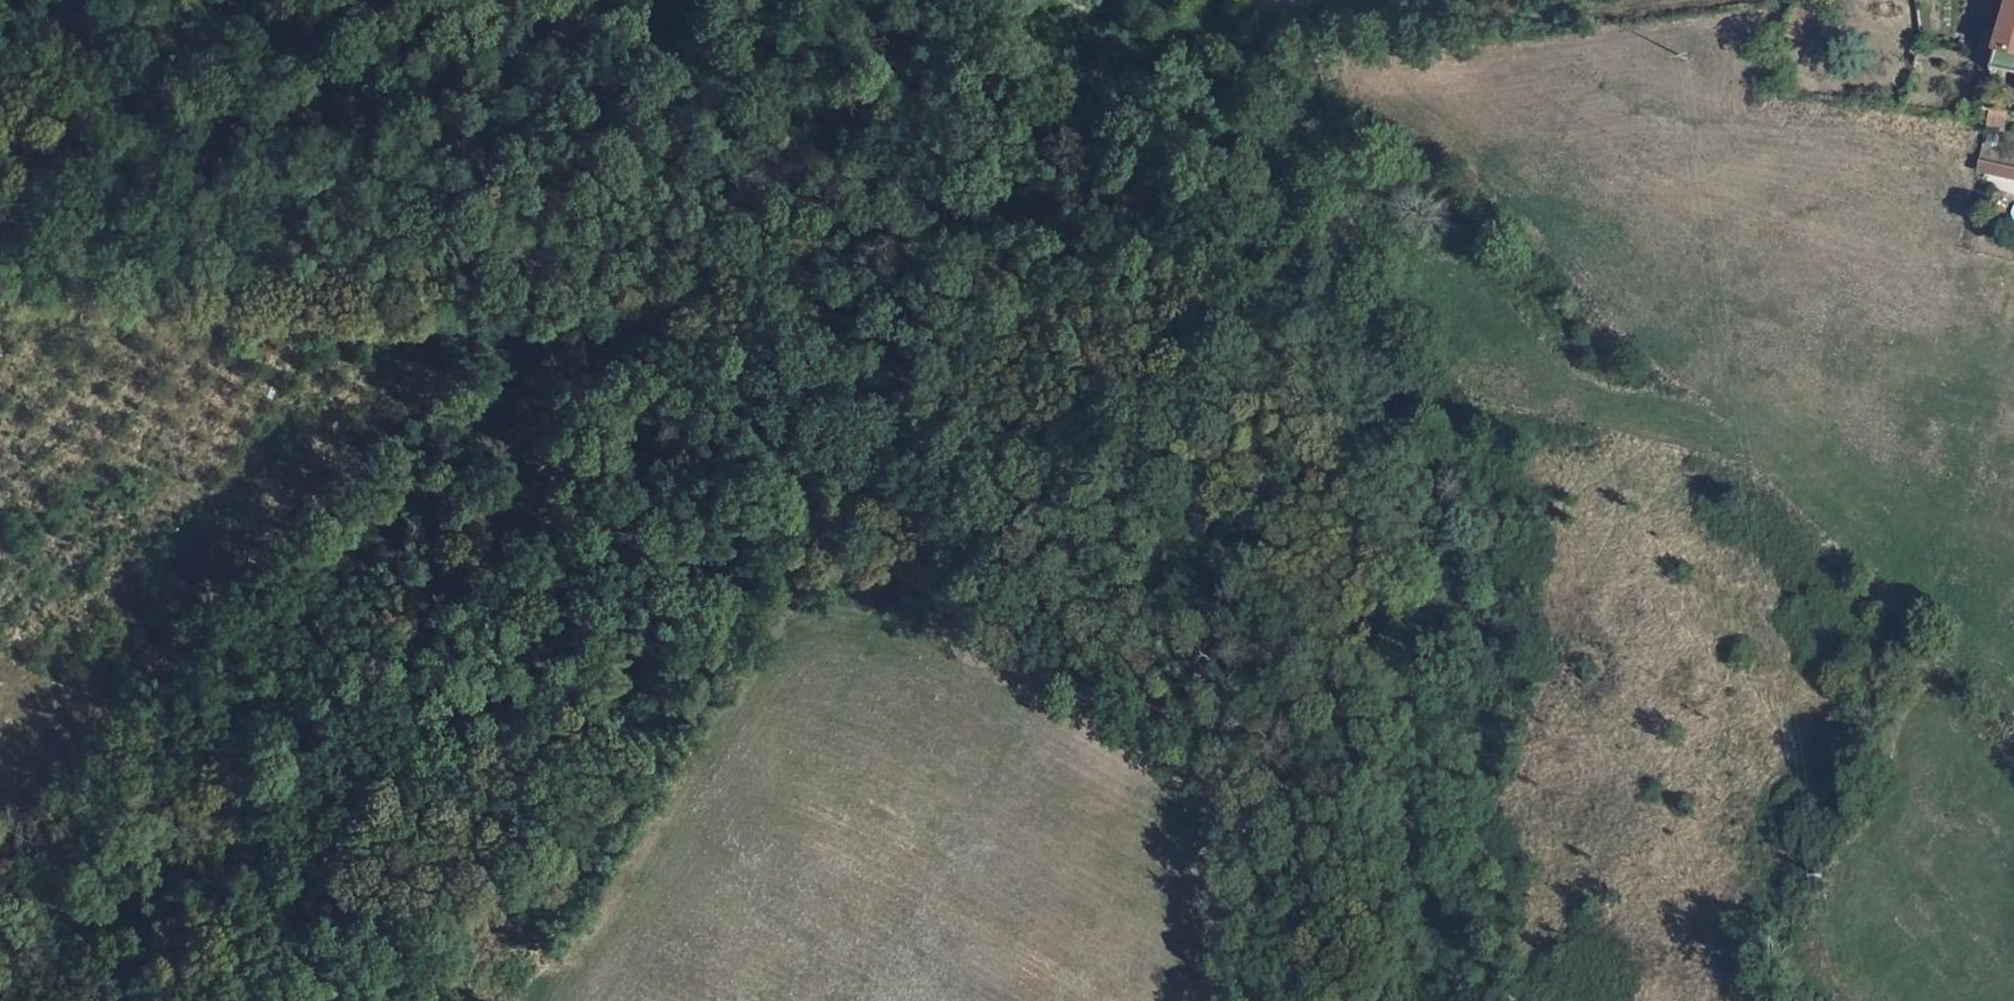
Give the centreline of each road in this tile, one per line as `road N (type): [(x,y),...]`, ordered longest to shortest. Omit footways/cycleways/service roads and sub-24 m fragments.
road 1 (track): [(0,797),(130,695),(474,360),(518,282),(567,221),(924,0)]
road 2 (track): [(950,0),(975,30),(1081,63),(1678,0)]

